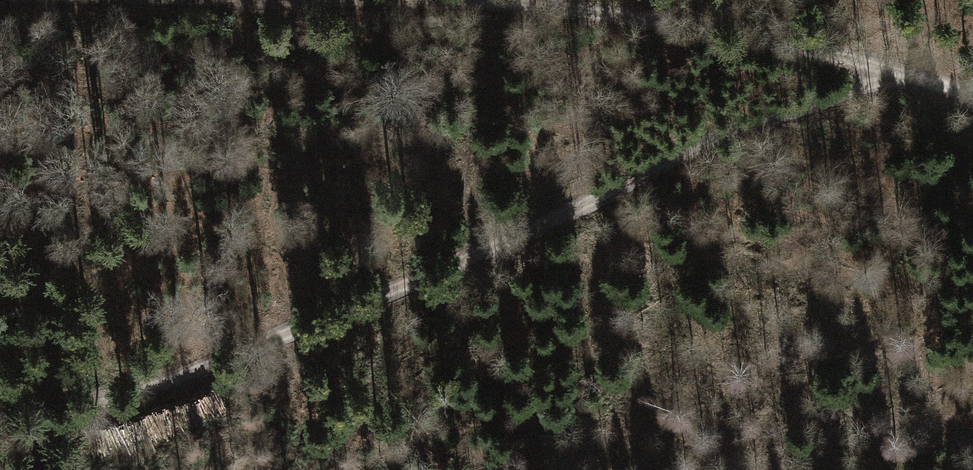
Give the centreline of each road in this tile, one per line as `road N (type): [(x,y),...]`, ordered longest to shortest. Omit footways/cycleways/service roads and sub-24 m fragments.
road 1 (track): [(902,72),(717,135),(486,251),(190,378),(0,425)]
road 2 (track): [(155,0),(479,1),(665,23),(862,60),(972,98)]

